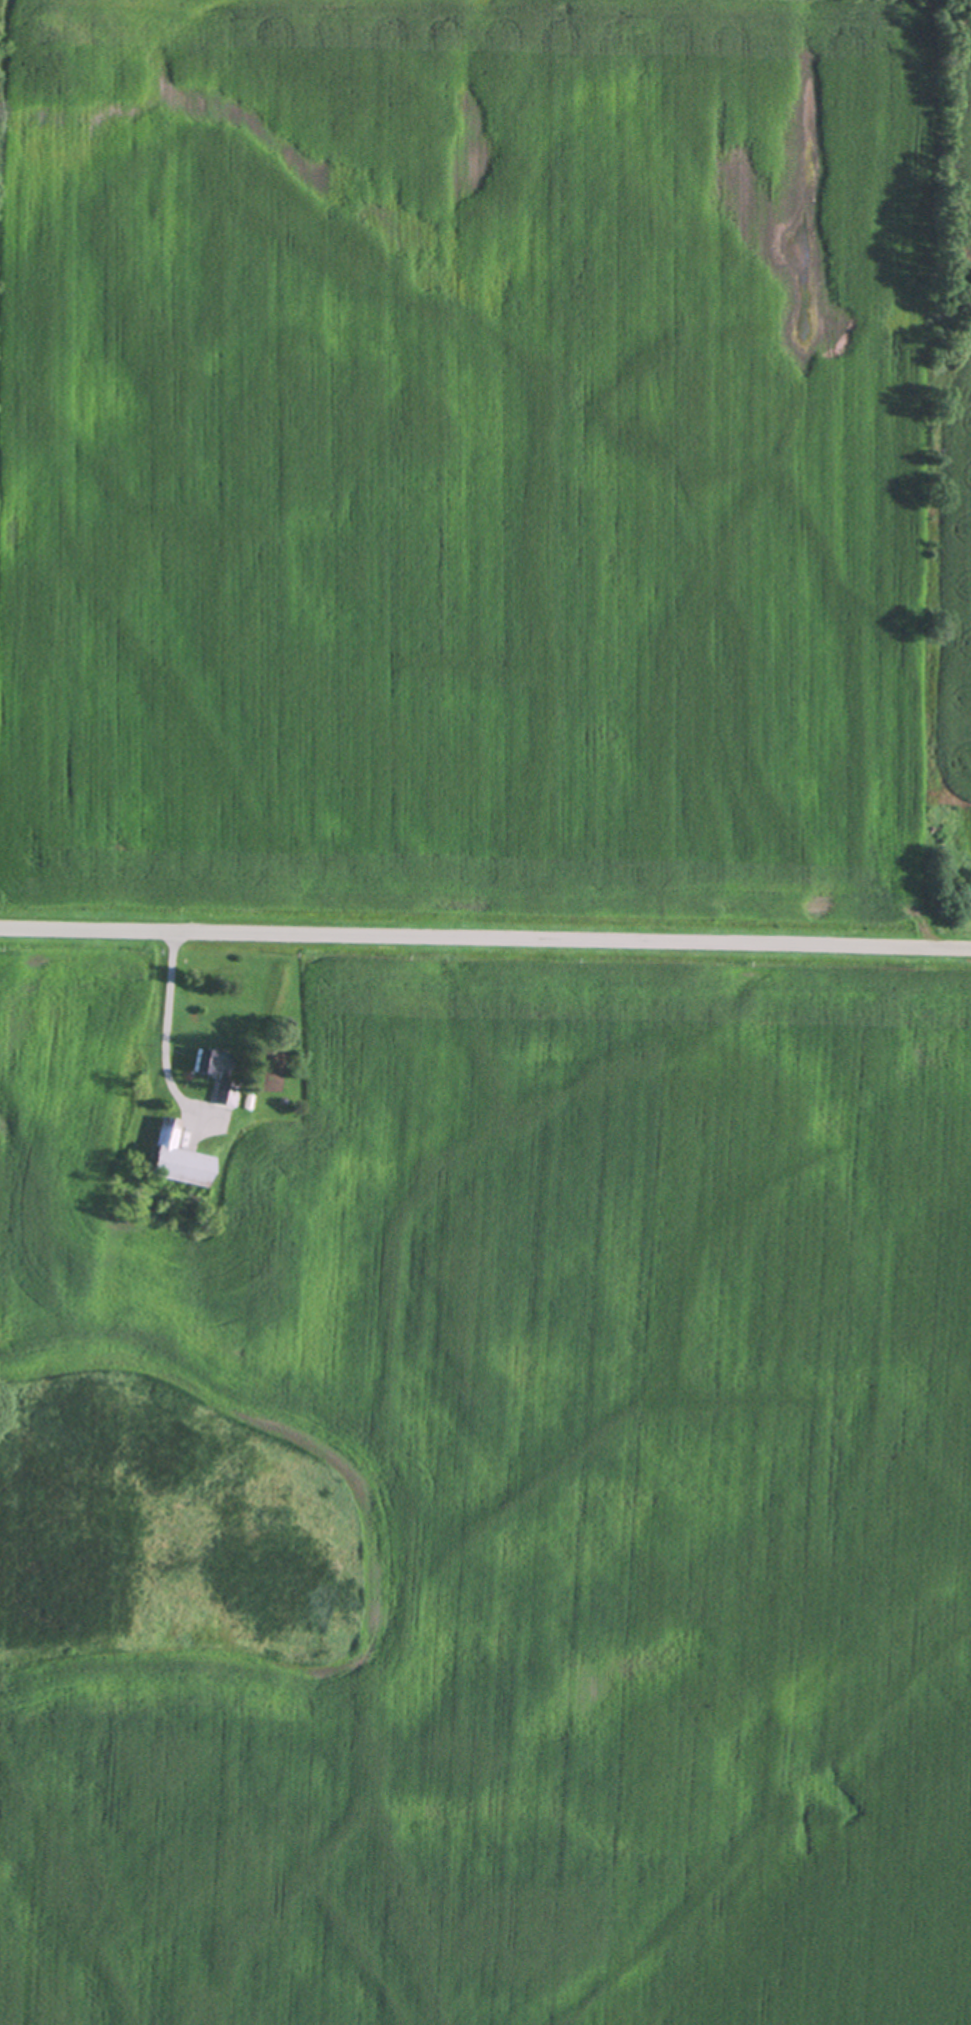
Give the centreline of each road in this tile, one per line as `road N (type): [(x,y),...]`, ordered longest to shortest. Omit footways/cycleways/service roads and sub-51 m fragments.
road 1 (residential): [(970,950),(0,930)]

